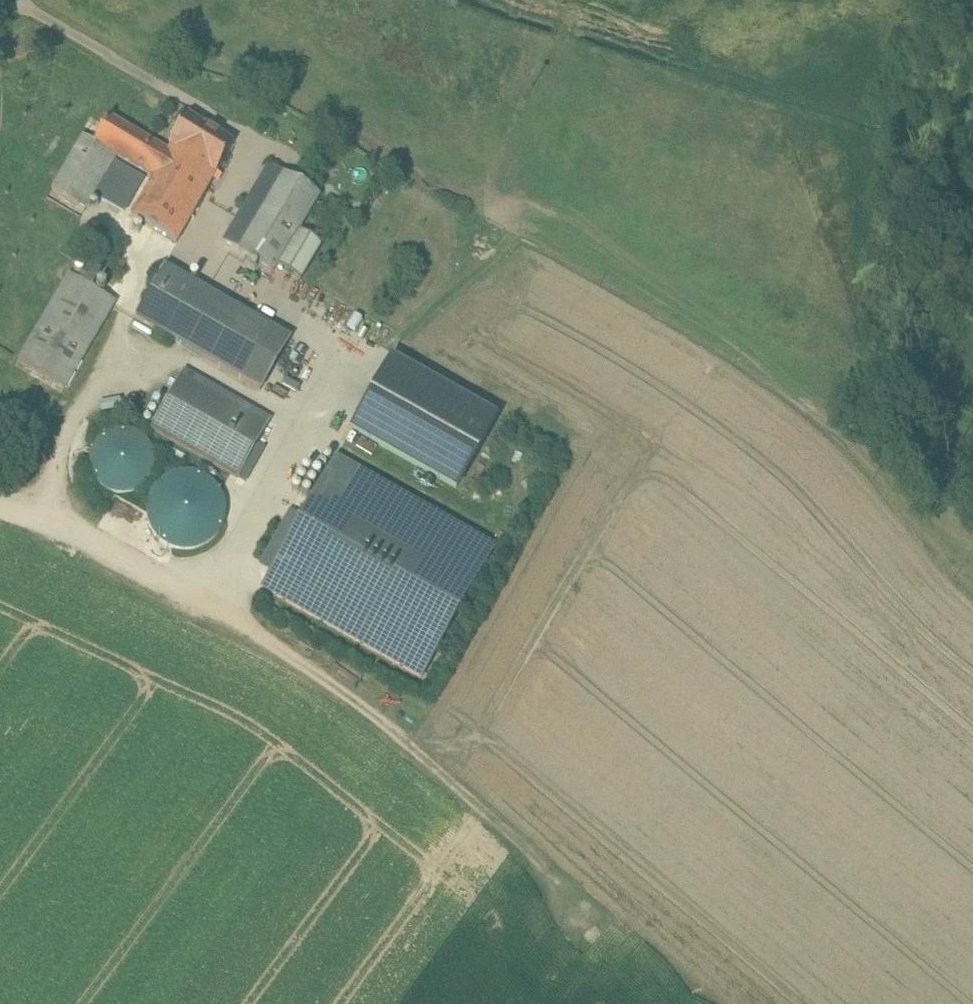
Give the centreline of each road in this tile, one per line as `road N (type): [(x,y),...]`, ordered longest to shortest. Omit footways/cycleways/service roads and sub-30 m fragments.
road 1 (track): [(0,504),(200,599)]

